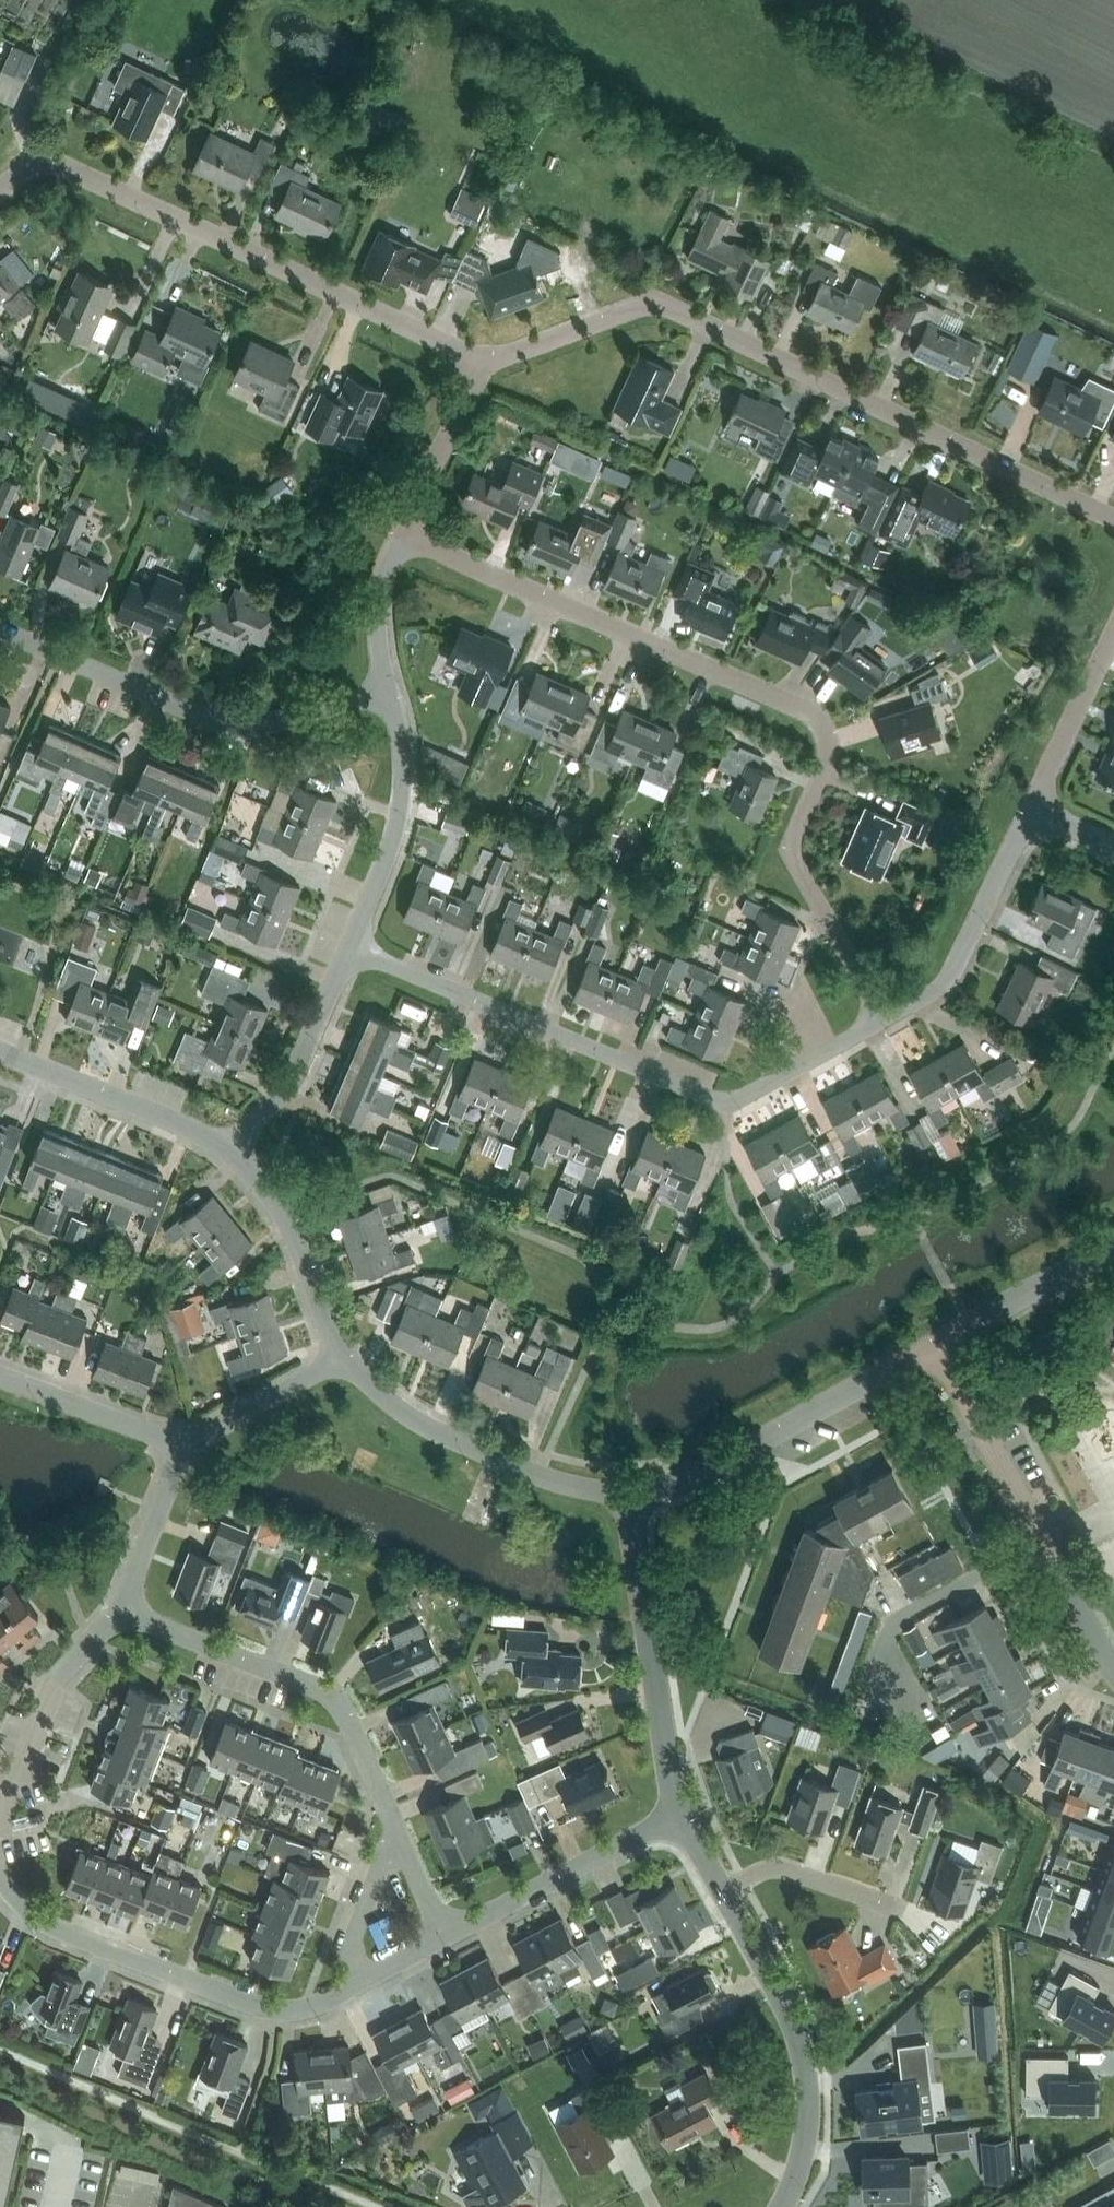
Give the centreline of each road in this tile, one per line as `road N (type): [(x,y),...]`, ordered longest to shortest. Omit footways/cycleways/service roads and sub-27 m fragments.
road 1 (residential): [(884,1019),(790,849),(828,760),(821,725),(806,711),(401,531)]
road 2 (residential): [(483,362),(657,303),(1113,518)]
road 3 (residential): [(350,946),(729,1105),(884,1019)]
road 4 (residential): [(0,192),(42,159),(483,362)]
road 5 (residential): [(0,628),(240,732),(389,693)]
road 6 (residential): [(367,1979),(321,2004),(277,2012),(43,1924),(0,1877)]
road 7 (residential): [(397,1832),(336,1695),(121,1610)]
road 8 (residential): [(1113,1675),(927,1343)]
road 9 (residential): [(781,2206),(806,2129),(806,2068),(781,1996),(724,1890)]
road 10 (residential): [(629,1502),(743,1450),(927,1343)]
road 11 (residential): [(344,1360),(422,1423),(538,1476),(629,1502)]
road 12 (residential): [(678,1818),(629,1502)]
road 13 (residential): [(884,1019),(945,987),(1032,809)]
road 14 (residential): [(350,946),(402,794),(389,693)]
road 15 (residential): [(678,1818),(446,1938)]
road 16 (residential): [(0,1051),(194,1129),(228,1152)]
road 17 (residential): [(228,1152),(283,1093),(350,946)]
road 18 (residential): [(228,1152),(284,1214),(344,1360)]
road 19 (residential): [(0,1810),(59,1675),(121,1610)]
road 20 (residential): [(927,1343),(1113,1243)]
road 21 (residential): [(181,1447),(0,1374)]
road 22 (residential): [(1113,634),(1032,809)]
road 23 (residential): [(401,531),(483,362)]
road 24 (residential): [(344,1360),(181,1447)]
road 25 (residential): [(897,1908),(786,1869),(724,1890)]
road 26 (residential): [(121,1610),(181,1447)]
road 27 (residential): [(389,693),(377,642),(379,588),(401,531)]
road 28 (residential): [(397,1832),(350,1948),(367,1979)]

